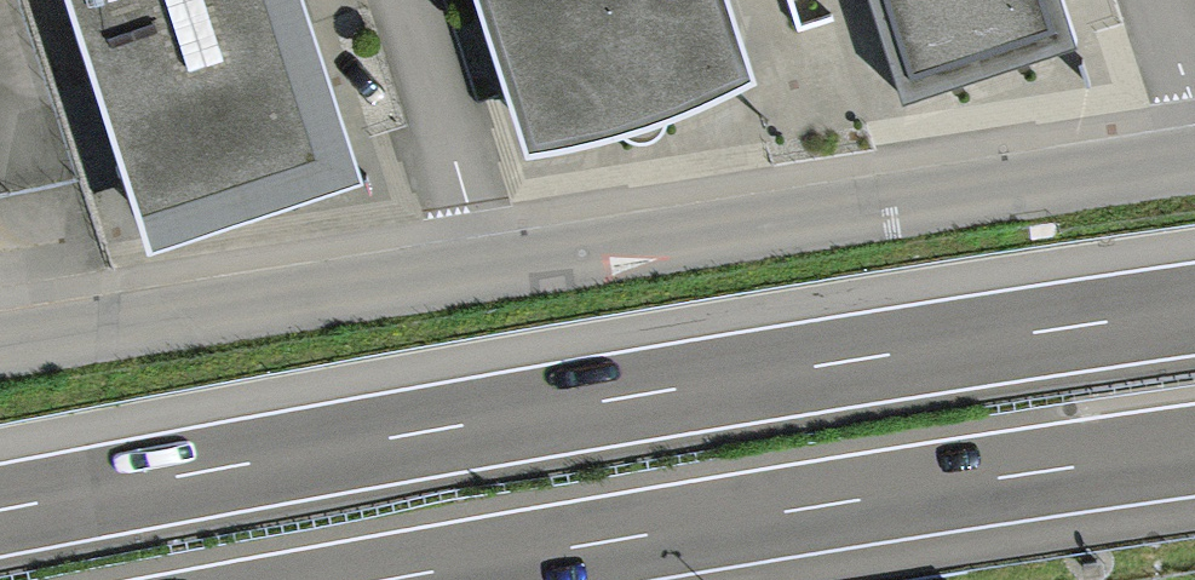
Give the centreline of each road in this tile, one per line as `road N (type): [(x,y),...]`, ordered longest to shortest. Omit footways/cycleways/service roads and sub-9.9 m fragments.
road 1 (motorway): [(1194,310),(825,365),(0,510)]
road 2 (residential): [(0,349),(1194,160)]
road 3 (motorway): [(388,579),(1194,451)]

